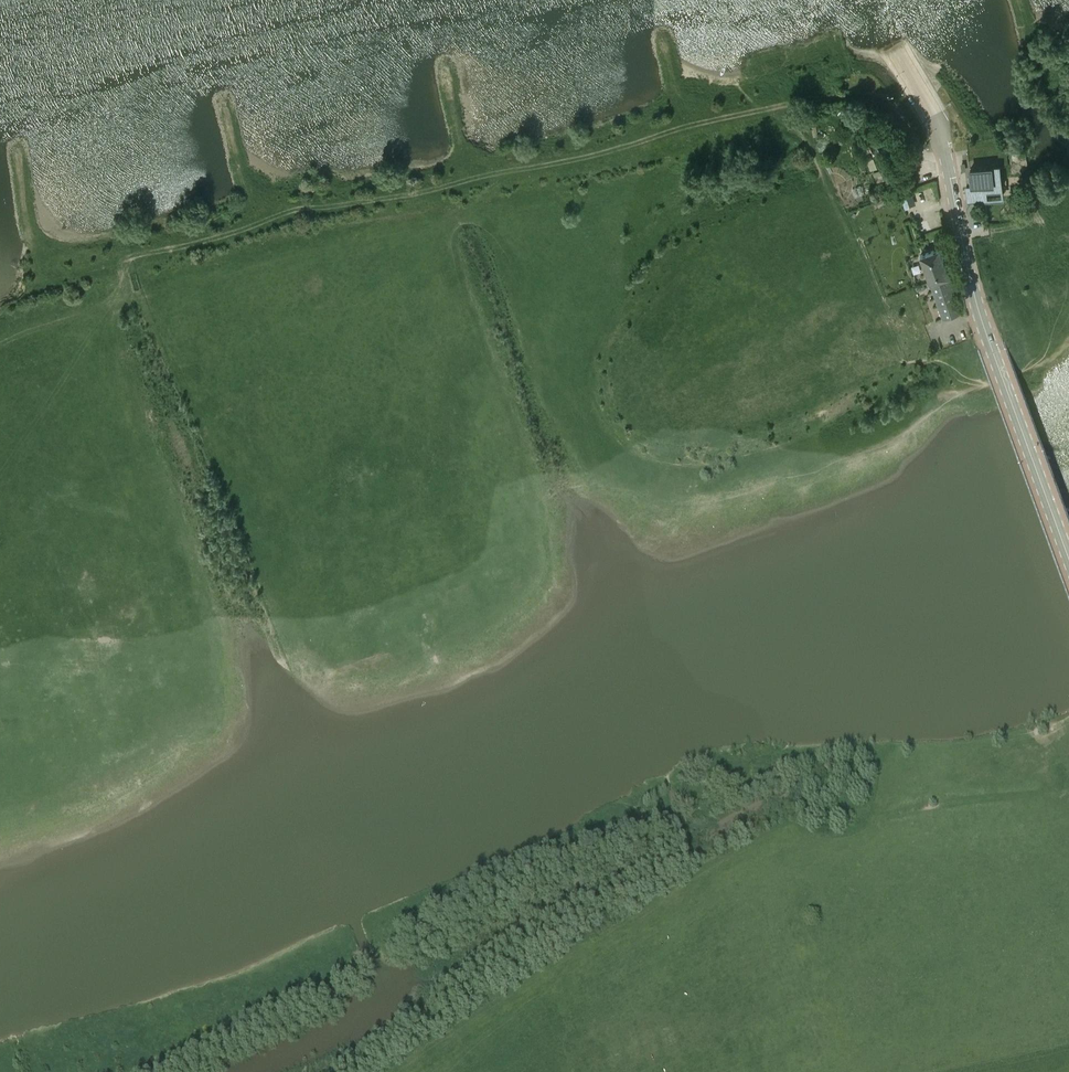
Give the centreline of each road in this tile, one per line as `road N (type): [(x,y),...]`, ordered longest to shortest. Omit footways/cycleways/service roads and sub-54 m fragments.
road 1 (secondary): [(1068,561),(974,302),(934,131),(886,40)]

